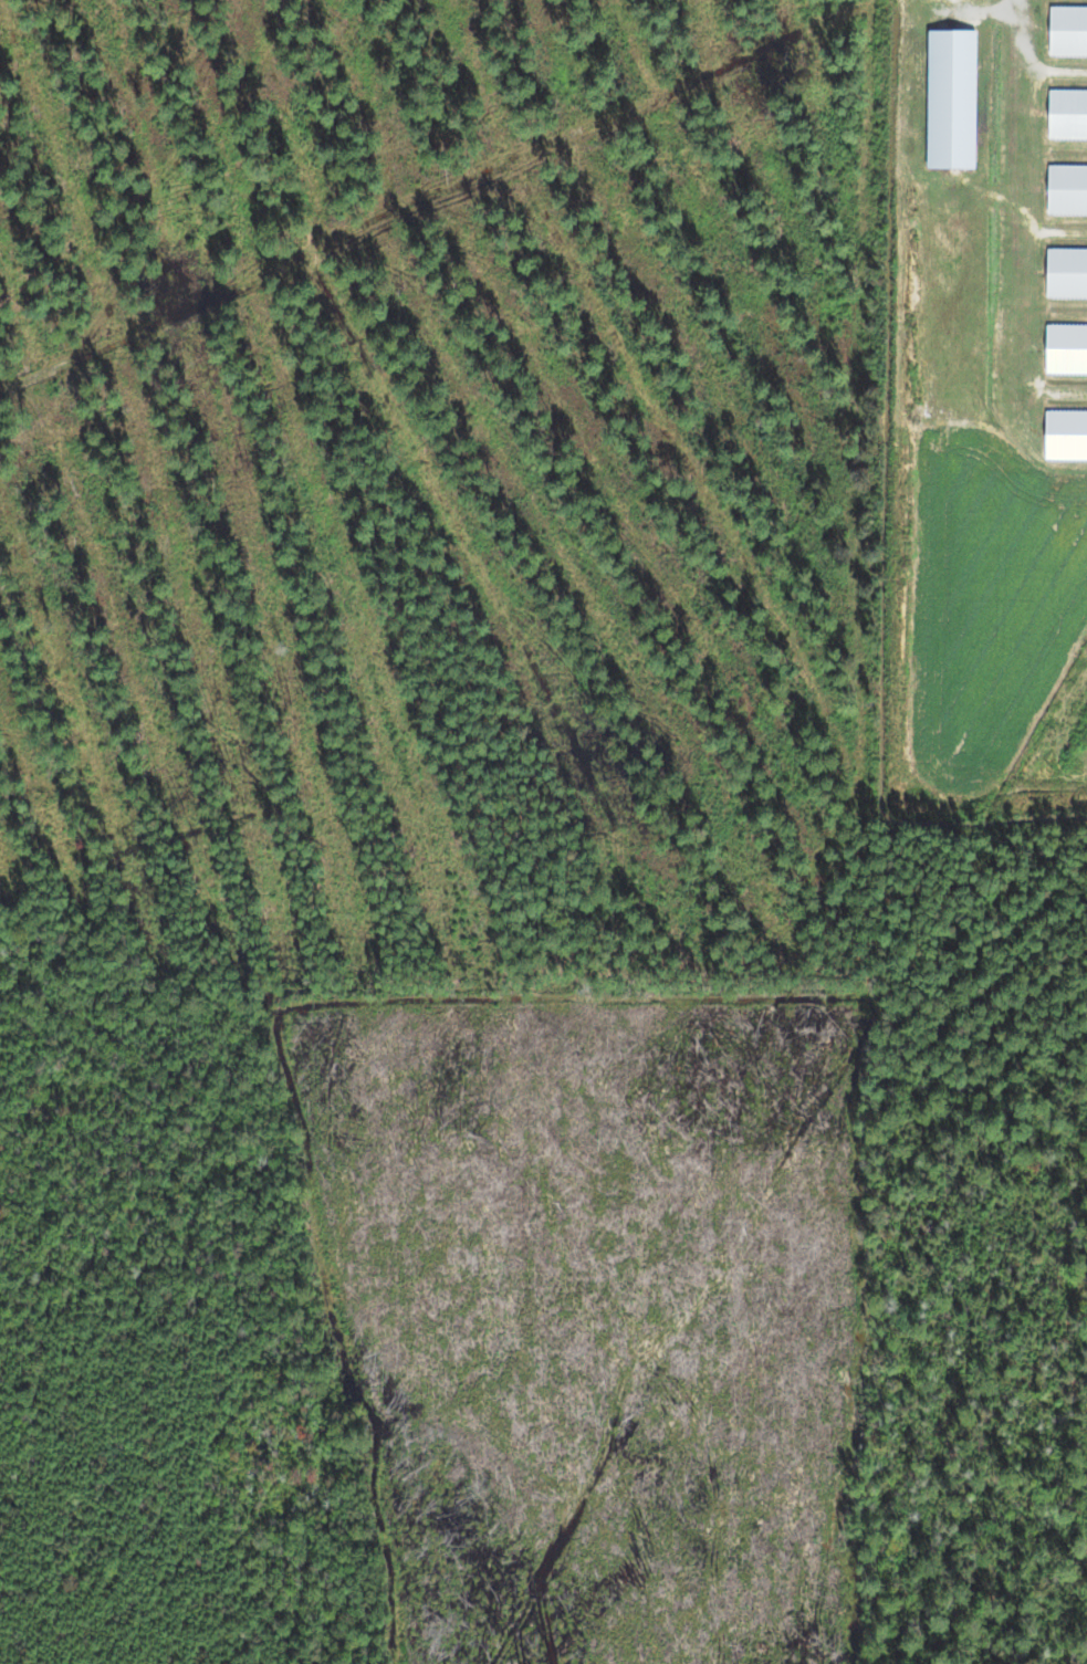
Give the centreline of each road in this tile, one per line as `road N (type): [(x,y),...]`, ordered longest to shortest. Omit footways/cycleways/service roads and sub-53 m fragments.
road 1 (track): [(0,392),(307,254),(583,116),(865,0)]
road 2 (track): [(868,0),(850,552),(860,775)]

